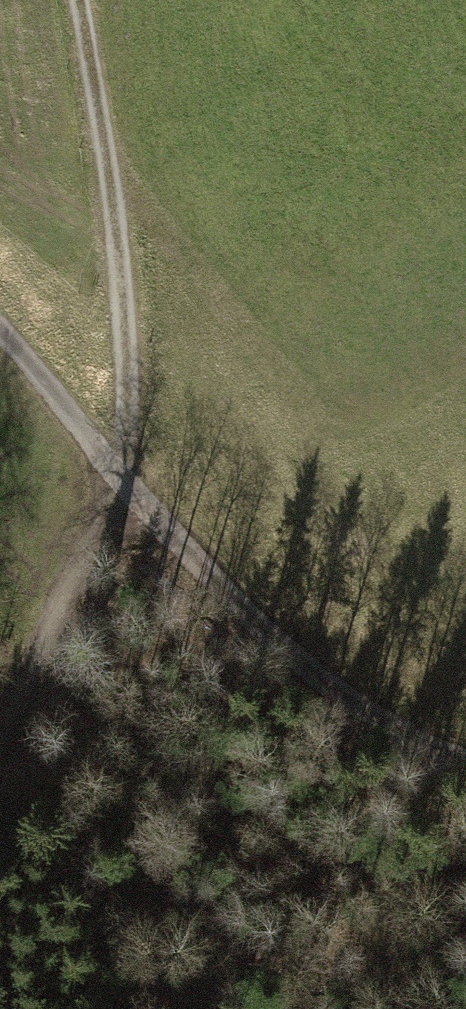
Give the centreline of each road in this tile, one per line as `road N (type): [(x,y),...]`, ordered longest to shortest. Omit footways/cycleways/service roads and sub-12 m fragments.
road 1 (track): [(0,713),(72,592),(119,463),(124,291),(80,0)]
road 2 (track): [(0,338),(318,671),(428,743),(465,757)]

